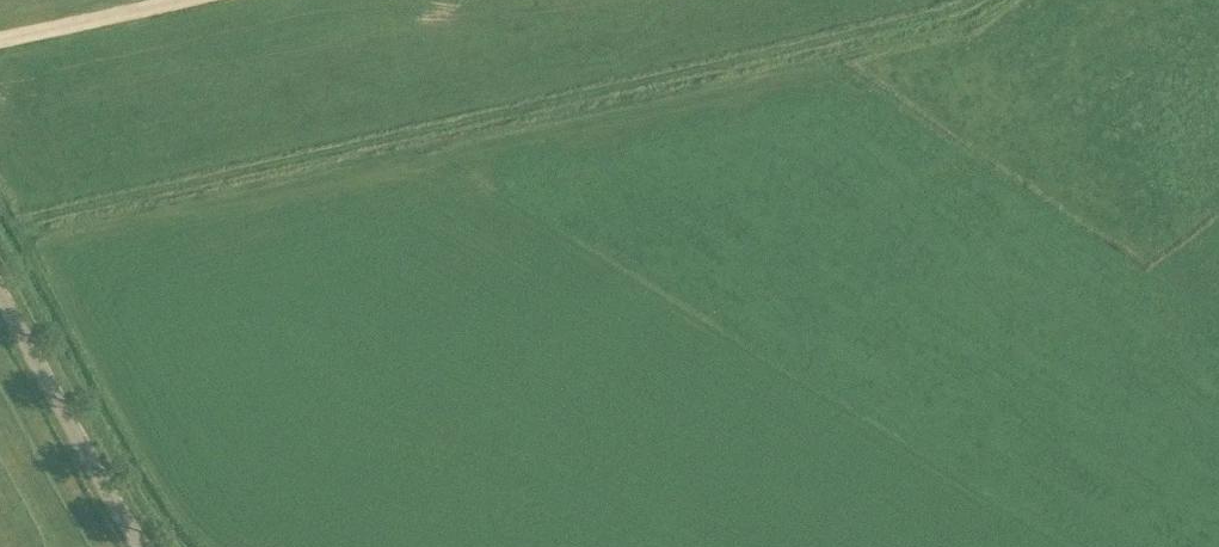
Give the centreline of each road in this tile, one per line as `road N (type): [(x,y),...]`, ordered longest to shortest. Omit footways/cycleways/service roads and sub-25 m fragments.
road 1 (unclassified): [(138,546),(0,298)]

